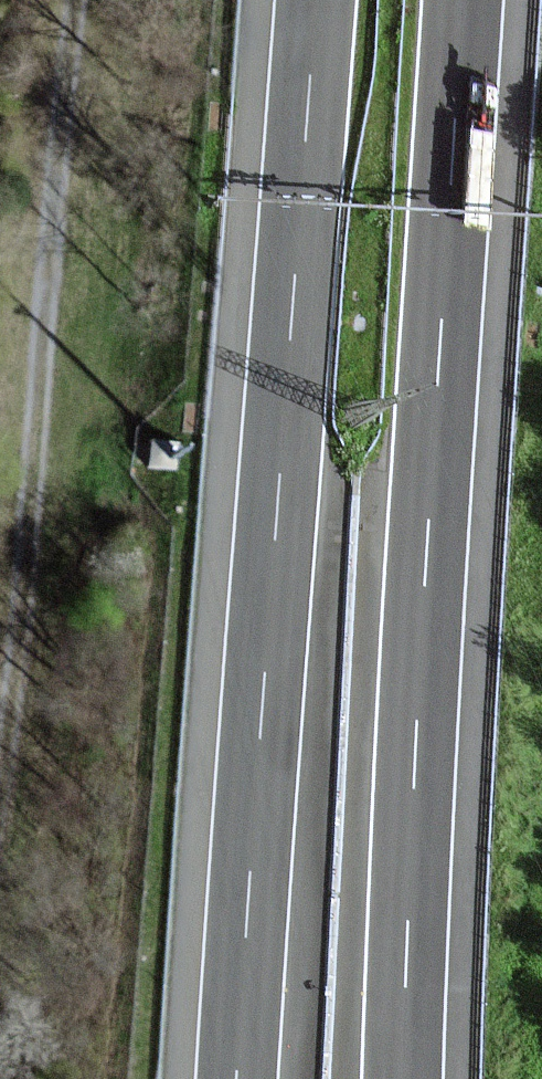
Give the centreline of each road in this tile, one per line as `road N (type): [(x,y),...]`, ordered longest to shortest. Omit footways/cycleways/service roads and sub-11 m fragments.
road 1 (motorway): [(314,0),(237,1078)]
road 2 (motorway): [(405,1078),(465,0)]
road 3 (track): [(83,0),(0,739)]

